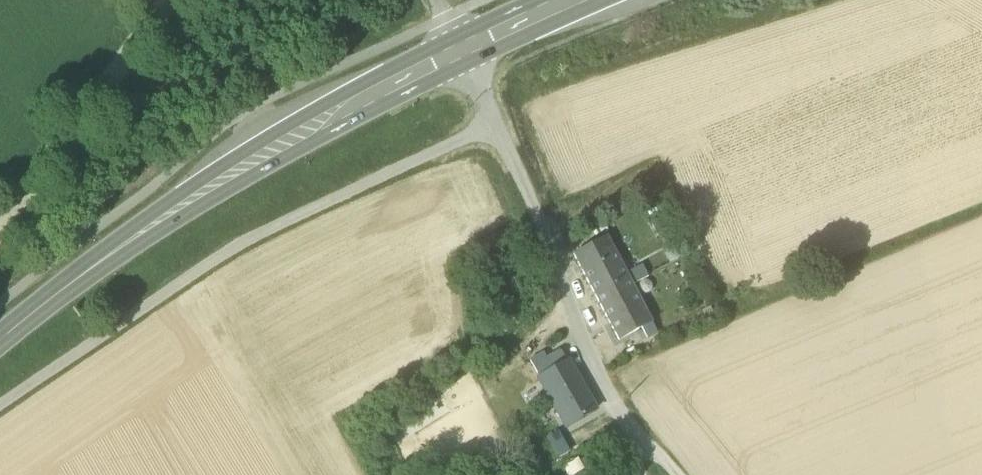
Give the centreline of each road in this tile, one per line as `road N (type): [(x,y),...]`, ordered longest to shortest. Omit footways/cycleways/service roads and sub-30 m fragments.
road 1 (unclassified): [(497,128),(235,246),(0,405)]
road 2 (primary): [(0,341),(98,264),(261,158),(462,51)]
road 3 (unclassified): [(497,128),(601,370),(677,474)]
road 4 (primary): [(462,51),(578,0)]

